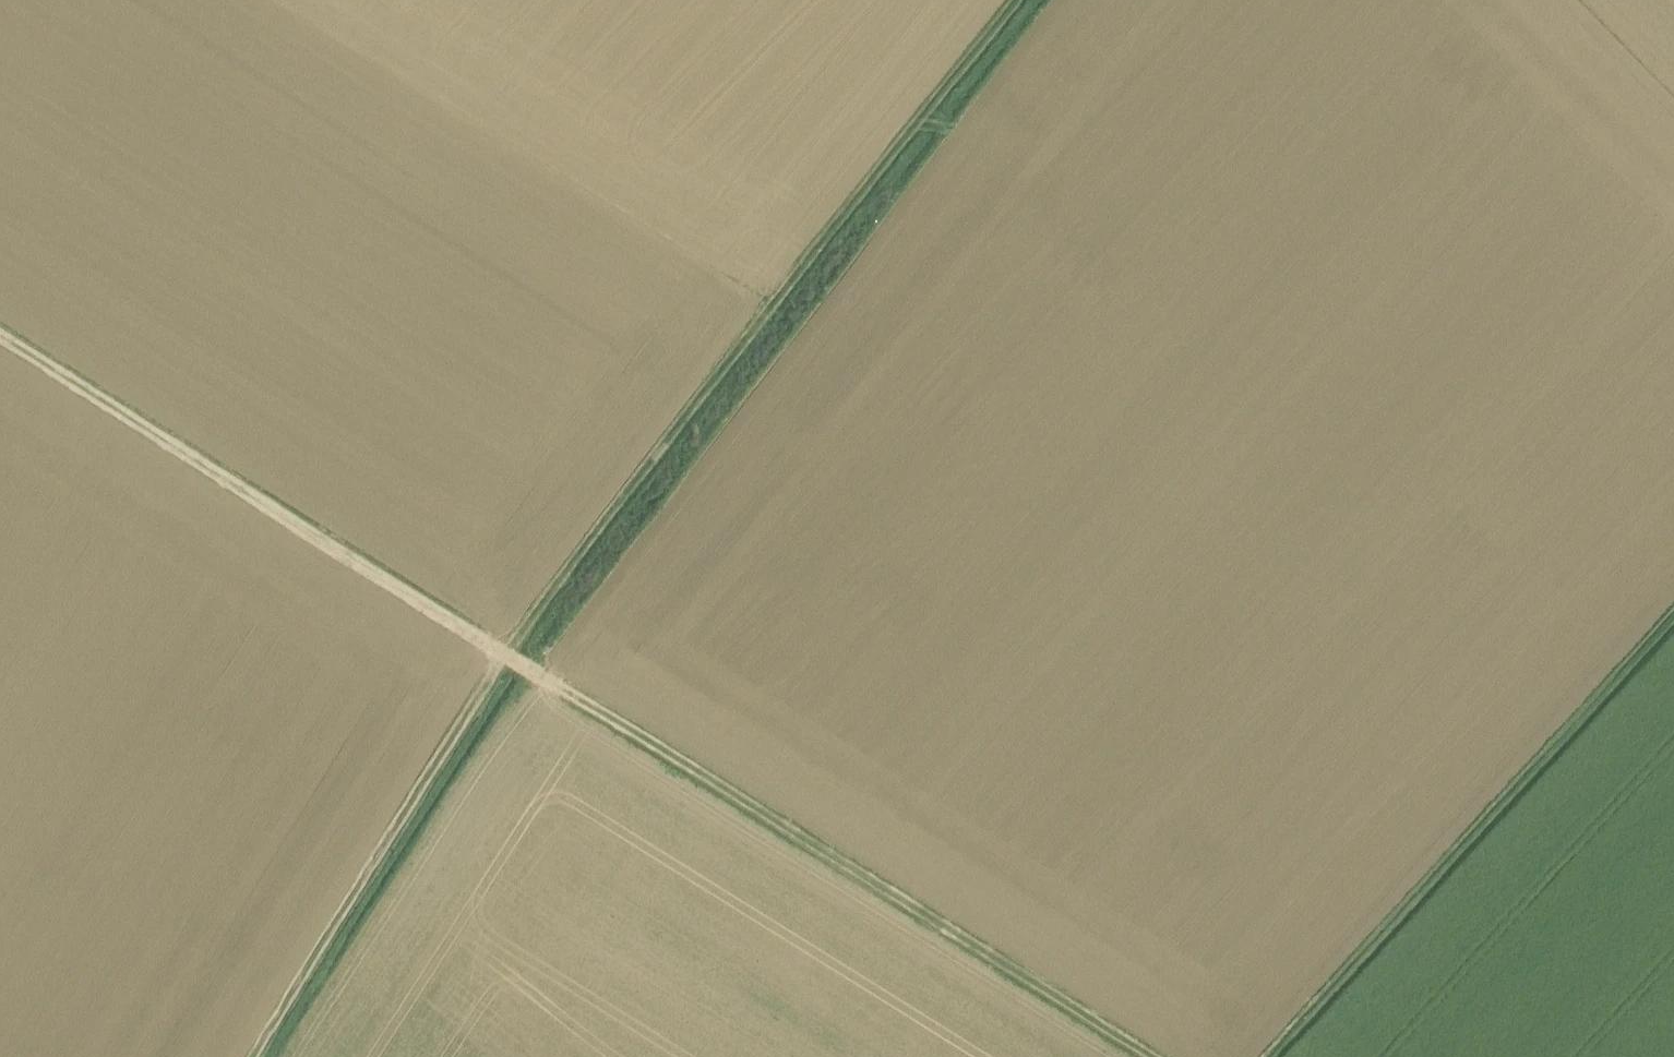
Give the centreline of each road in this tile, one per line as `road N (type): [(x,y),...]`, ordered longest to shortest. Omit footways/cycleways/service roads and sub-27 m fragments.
road 1 (track): [(1149,1056),(0,333)]
road 2 (track): [(1021,0),(703,396),(510,655),(251,1056)]
road 3 (track): [(1673,619),(1269,1056)]

